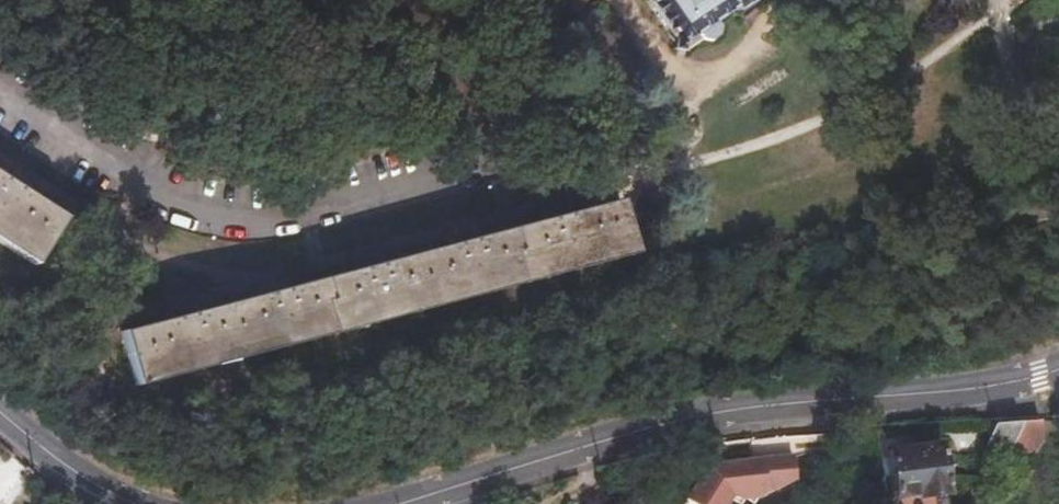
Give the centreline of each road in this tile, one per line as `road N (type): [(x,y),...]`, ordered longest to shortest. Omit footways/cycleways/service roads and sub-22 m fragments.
road 1 (tertiary): [(393,503),(707,414),(954,392),(1058,369)]
road 2 (track): [(625,0),(677,71),(725,71),(780,0)]
road 3 (tertiary): [(0,412),(49,456),(134,503)]

